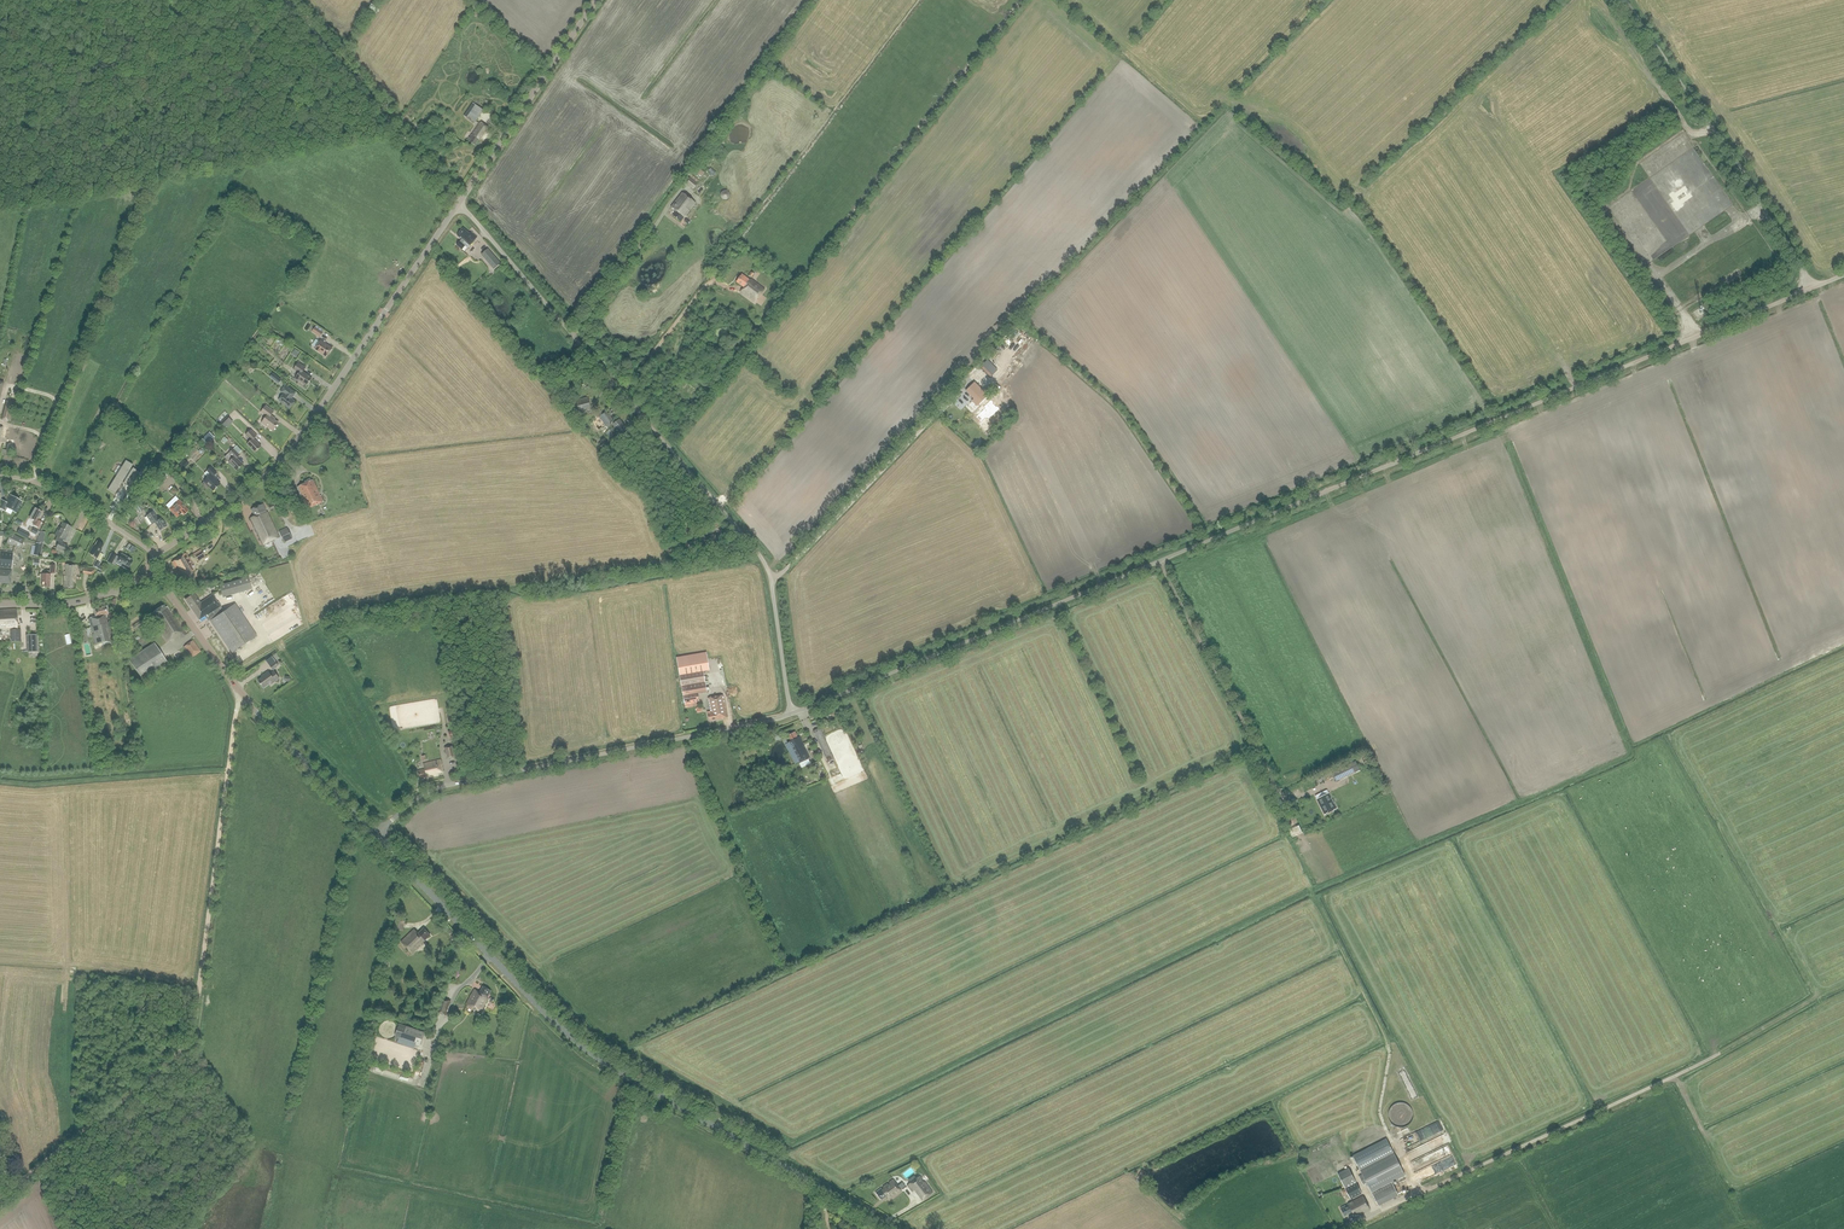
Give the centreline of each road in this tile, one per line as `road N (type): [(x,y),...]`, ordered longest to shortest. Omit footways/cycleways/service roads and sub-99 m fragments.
road 1 (unclassified): [(792,714),(1811,288)]
road 2 (tertiary): [(895,1228),(579,1043),(376,836)]
road 3 (unclassified): [(792,714),(760,556),(459,202)]
road 4 (track): [(0,1195),(194,1035),(239,691)]
road 5 (tertiary): [(156,555),(282,461),(459,202)]
road 6 (unclassified): [(376,836),(433,789),(792,714)]
road 7 (unclassified): [(1343,1228),(1721,1052)]
road 8 (tertiary): [(376,836),(256,711),(144,571)]
road 9 (track): [(1161,561),(1283,799),(1312,792)]
road 10 (track): [(459,202),(286,0)]
road 11 (track): [(771,581),(952,400)]
road 12 (tertiary): [(459,202),(596,0)]
road 13 (unclassified): [(1811,288),(1709,121)]
road 14 (residential): [(156,555),(41,484),(0,477)]
road 15 (tertiary): [(0,604),(74,603),(127,586),(144,571)]

